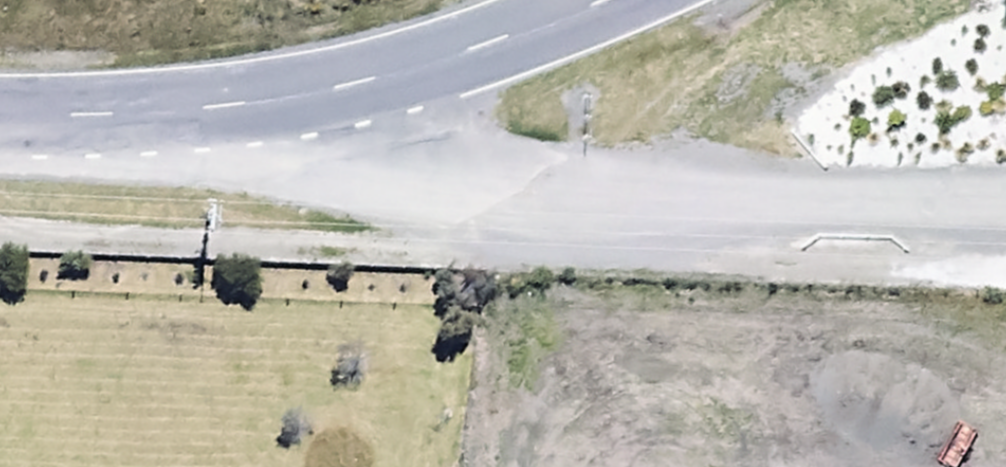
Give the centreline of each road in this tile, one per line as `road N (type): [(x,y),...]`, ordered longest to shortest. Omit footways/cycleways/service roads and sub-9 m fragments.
road 1 (track): [(0,117),(1005,187)]
road 2 (tertiary): [(629,0),(360,88),(0,104)]

